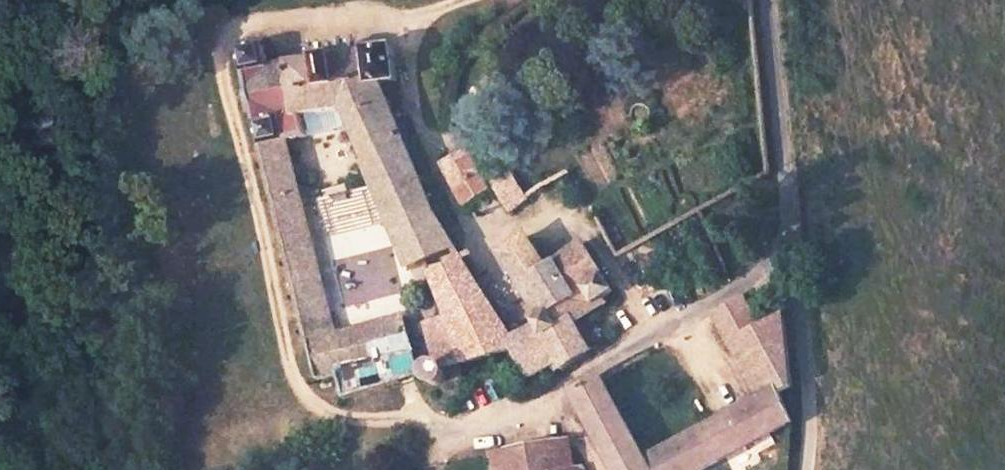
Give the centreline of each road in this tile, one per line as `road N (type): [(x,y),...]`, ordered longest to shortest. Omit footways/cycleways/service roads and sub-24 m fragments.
road 1 (unclassified): [(766,0),(803,330),(809,424),(803,469)]

